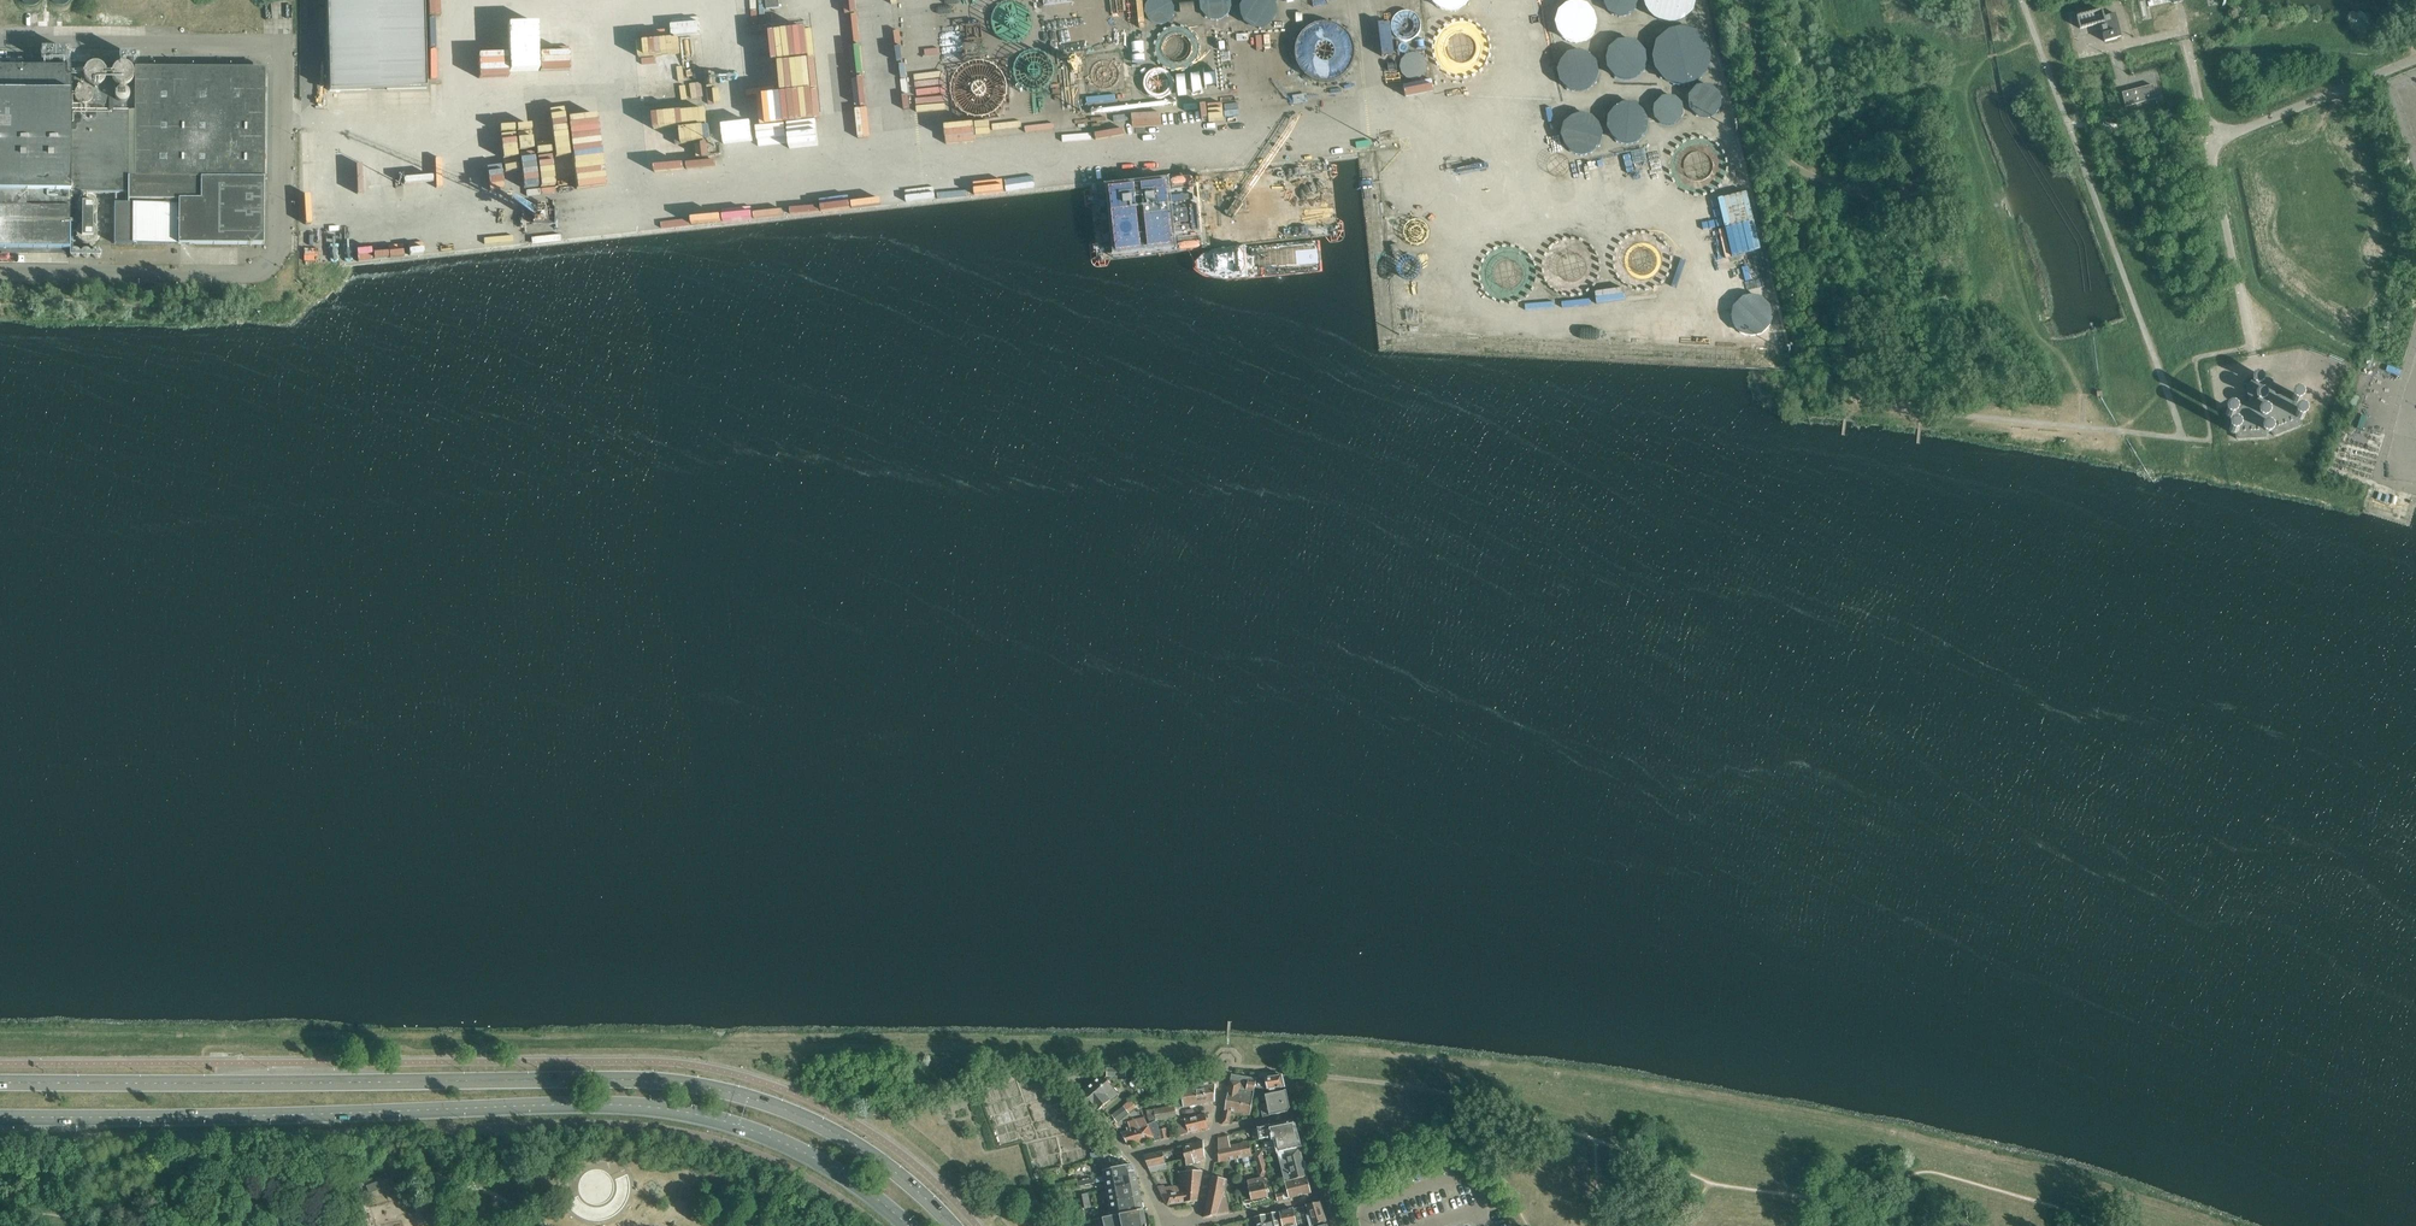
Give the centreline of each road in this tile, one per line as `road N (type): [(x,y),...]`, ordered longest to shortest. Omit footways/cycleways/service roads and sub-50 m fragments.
road 1 (motorway): [(2160,0),(2415,1214)]
road 2 (motorway): [(2415,1049),(2195,0)]
road 3 (secondary): [(951,1225),(912,1187),(834,1133),(695,1084),(0,1084)]
road 4 (secondary): [(0,1117),(630,1104),(737,1125),(788,1144),(908,1225)]
road 5 (residential): [(1196,1225),(1327,1193)]
road 6 (residential): [(1133,1153),(1047,1061)]

